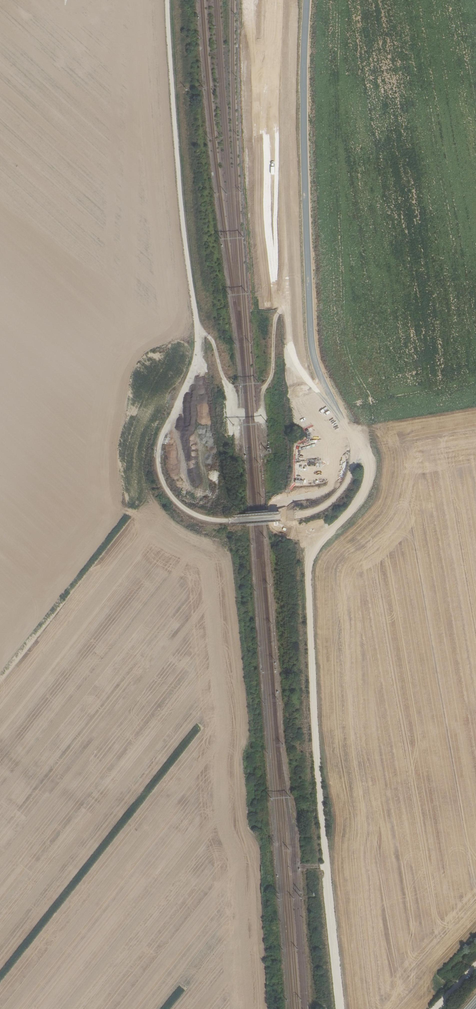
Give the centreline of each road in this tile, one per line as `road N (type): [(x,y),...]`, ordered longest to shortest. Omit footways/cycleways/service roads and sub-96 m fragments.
road 1 (track): [(168,0),(198,345),(158,461),(179,505),(221,521),(316,511),(342,491),(355,461),(352,433),(291,344),(271,0)]
road 2 (track): [(352,433),(366,453),(364,488),(317,546),(308,568),(341,1008)]
road 3 (track): [(349,428),(312,343),(307,0)]
road 4 (track): [(263,447),(262,392),(287,294)]
road 5 (track): [(197,322),(214,341),(232,393),(241,452)]

